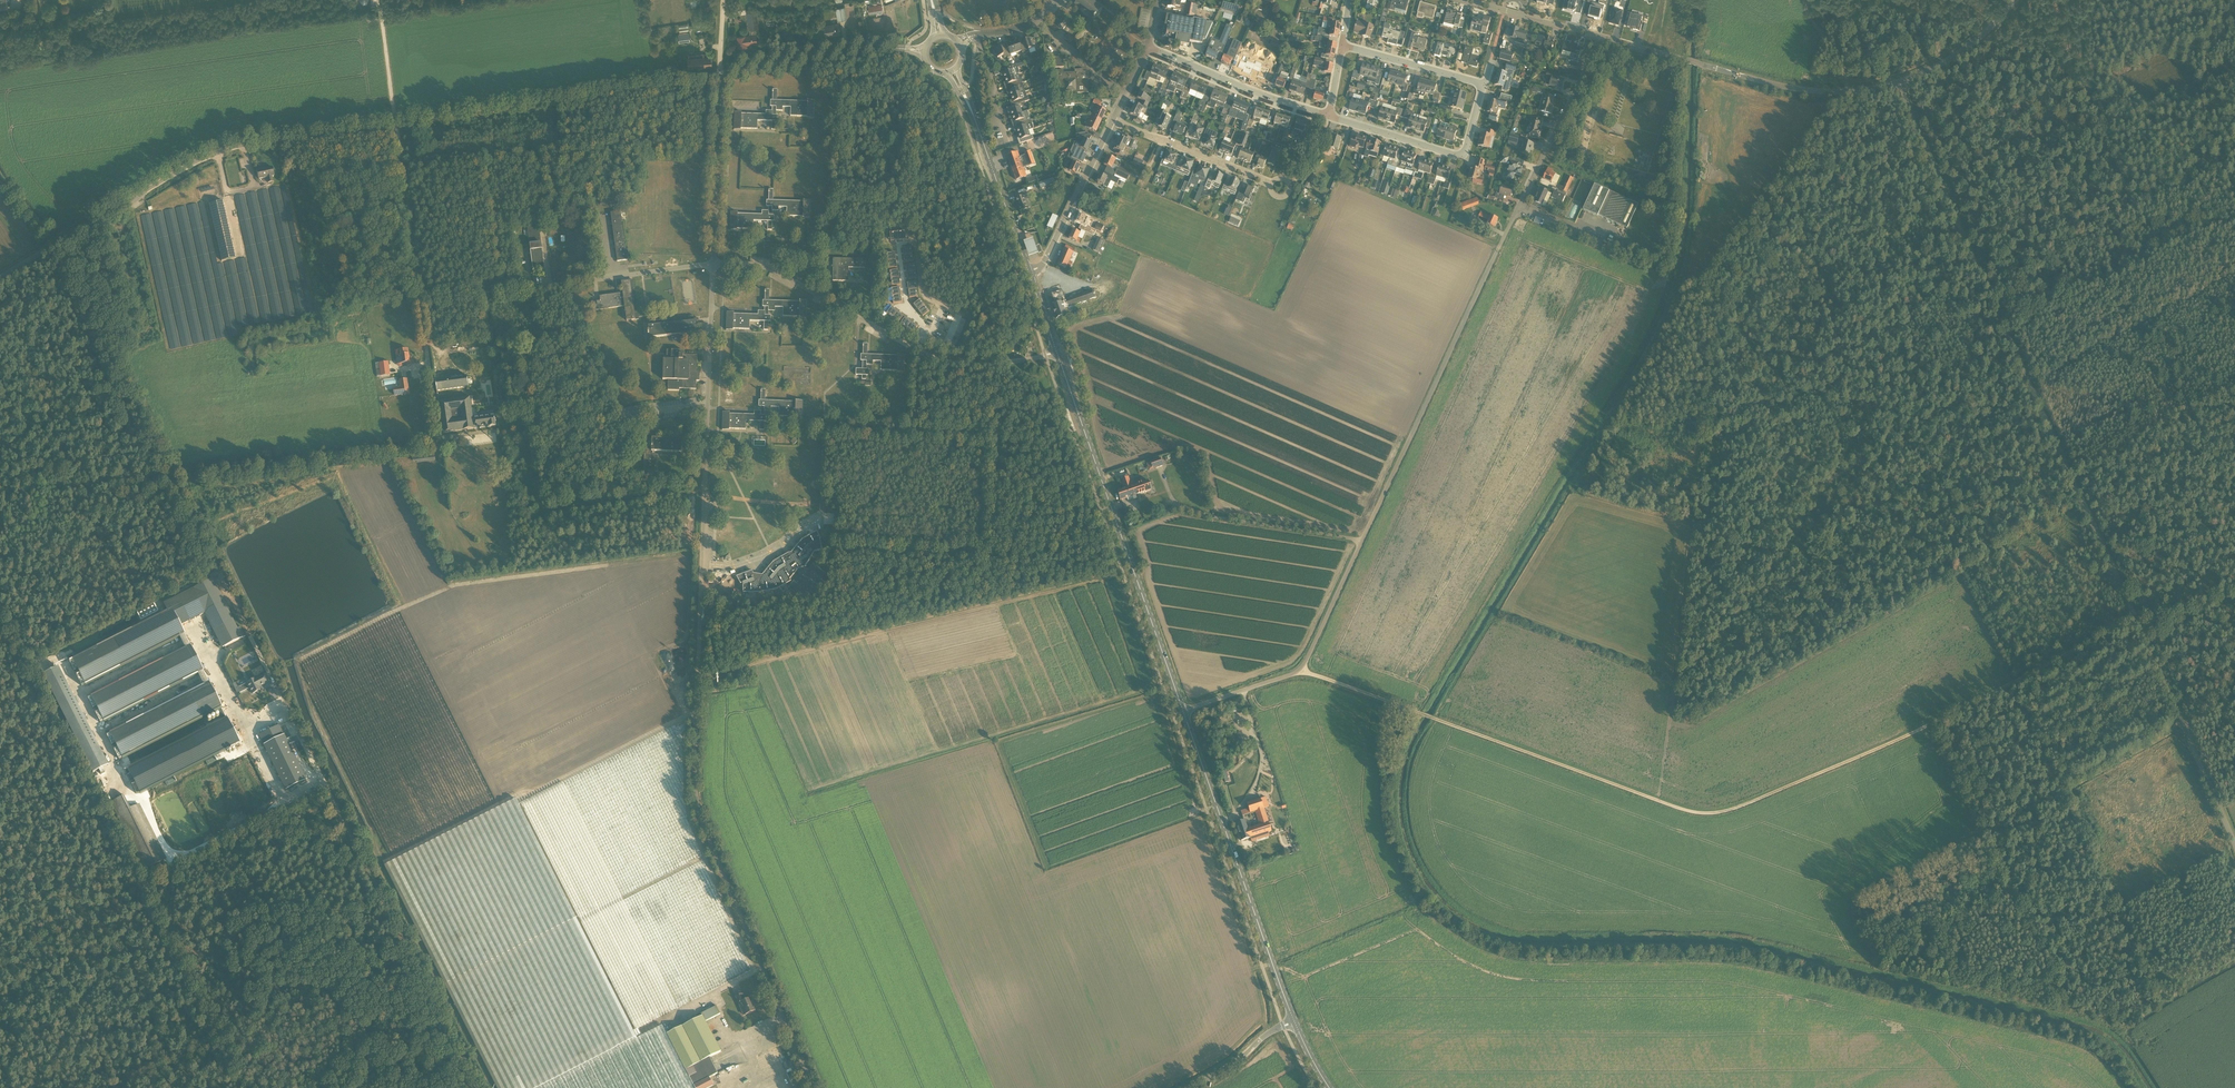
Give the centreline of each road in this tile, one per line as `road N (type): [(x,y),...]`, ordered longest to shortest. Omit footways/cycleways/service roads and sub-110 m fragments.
road 1 (unclassified): [(2234,855),(1899,82)]
road 2 (unclassified): [(1183,712),(1301,672),(1601,37)]
road 3 (track): [(2135,618),(1887,746),(1720,815),(1696,815),(1436,720)]
road 4 (unclassified): [(814,1087),(698,815),(705,488)]
road 5 (track): [(248,1087),(0,597)]
road 6 (primary): [(1183,712),(1057,351)]
road 7 (unclassified): [(493,431),(437,438),(395,122)]
road 8 (unclassified): [(48,246),(222,150),(395,122)]
road 9 (track): [(337,757),(373,825),(413,943),(492,1087)]
road 10 (residential): [(1328,116),(1461,157),(1484,85),(1341,45)]
road 11 (track): [(1705,544),(2024,372)]
road 12 (residential): [(1046,356),(978,365),(927,356),(776,269),(714,264)]
road 13 (primary): [(1293,1021),(1183,712)]
road 14 (unclassified): [(395,122),(718,74)]
road 15 (track): [(122,1087),(413,943)]
road 16 (tertiary): [(1899,82),(1849,92),(1792,89),(1601,37)]
road 17 (track): [(493,431),(525,428),(542,508),(705,488)]
road 18 (track): [(173,479),(437,438)]
road 19 (track): [(2234,212),(2006,331)]
road 20 (residential): [(705,488),(714,264)]
road 21 (residential): [(513,288),(714,264)]
road 22 (track): [(0,565),(173,479)]
road 23 (residential): [(1328,116),(1148,46)]
road 24 (residential): [(714,264),(718,74)]
road 25 (track): [(688,715),(522,800)]
road 26 (unclassified): [(718,74),(895,48)]
road 27 (primary): [(1028,271),(968,104)]
road 28 (track): [(173,479),(0,498)]
road 29 (residential): [(1114,120),(1272,185)]
road 30 (residential): [(1043,265),(1114,120)]
road 31 (track): [(0,953),(145,883)]
road 32 (tertiary): [(1899,82),(1959,53),(2017,0)]
road 33 (track): [(1436,720),(1301,672)]
road 34 (tertiary): [(1601,37),(1466,0)]
road 35 (track): [(494,670),(553,785)]
road 36 (unclassified): [(1189,1087),(1293,1021)]
road 37 (unclassified): [(379,0),(395,122)]

